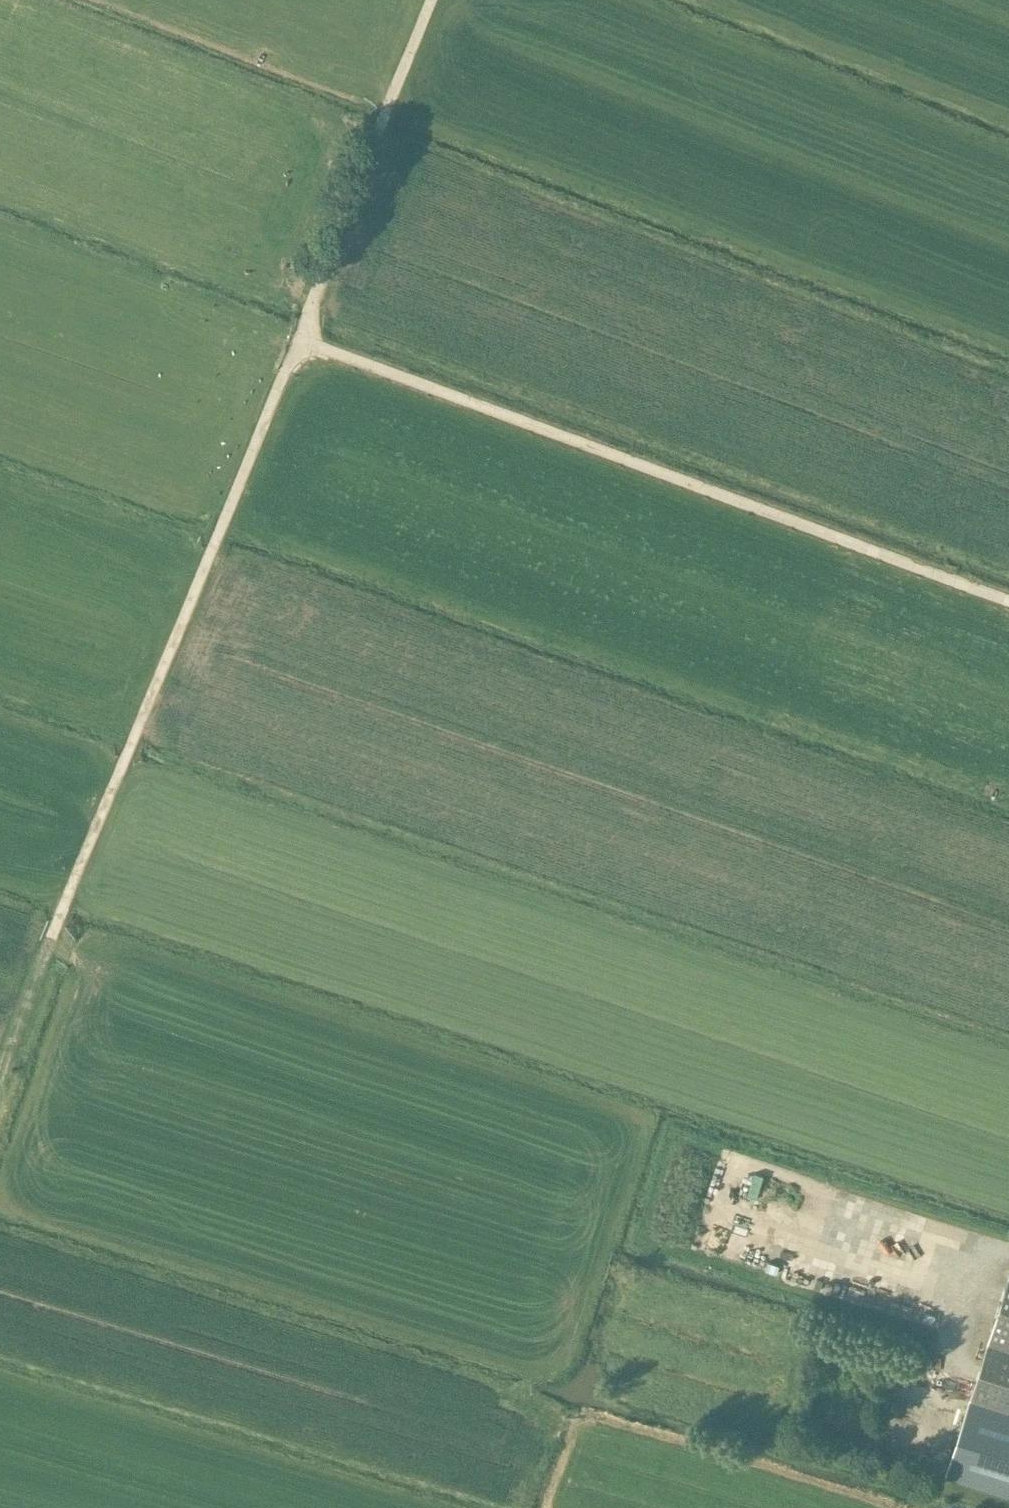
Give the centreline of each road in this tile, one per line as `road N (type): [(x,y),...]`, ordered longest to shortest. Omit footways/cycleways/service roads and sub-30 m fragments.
road 1 (track): [(64,929),(299,340),(423,0)]
road 2 (track): [(1008,603),(299,340)]

